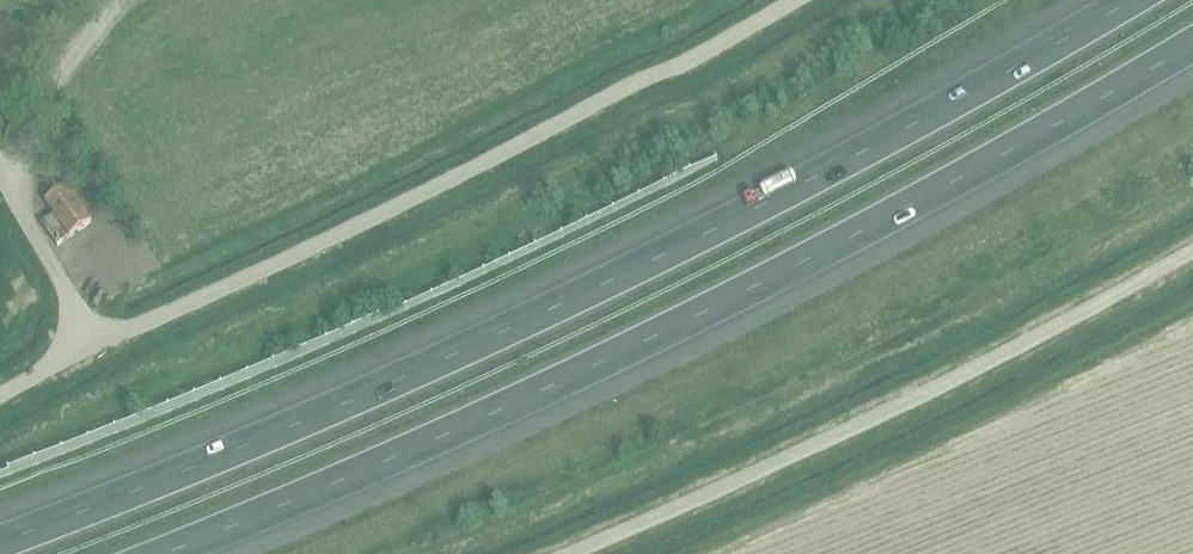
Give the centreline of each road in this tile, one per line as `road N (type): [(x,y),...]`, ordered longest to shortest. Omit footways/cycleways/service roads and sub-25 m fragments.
road 1 (motorway): [(1139,0),(863,156),(653,262),(338,409),(0,542)]
road 2 (motorway): [(166,553),(360,475),(677,328),(894,219),(1192,49)]
road 3 (unclassified): [(794,0),(334,238),(91,346)]
road 4 (unclassified): [(573,553),(923,394),(1192,252)]
road 5 (unclassified): [(0,173),(91,346)]

